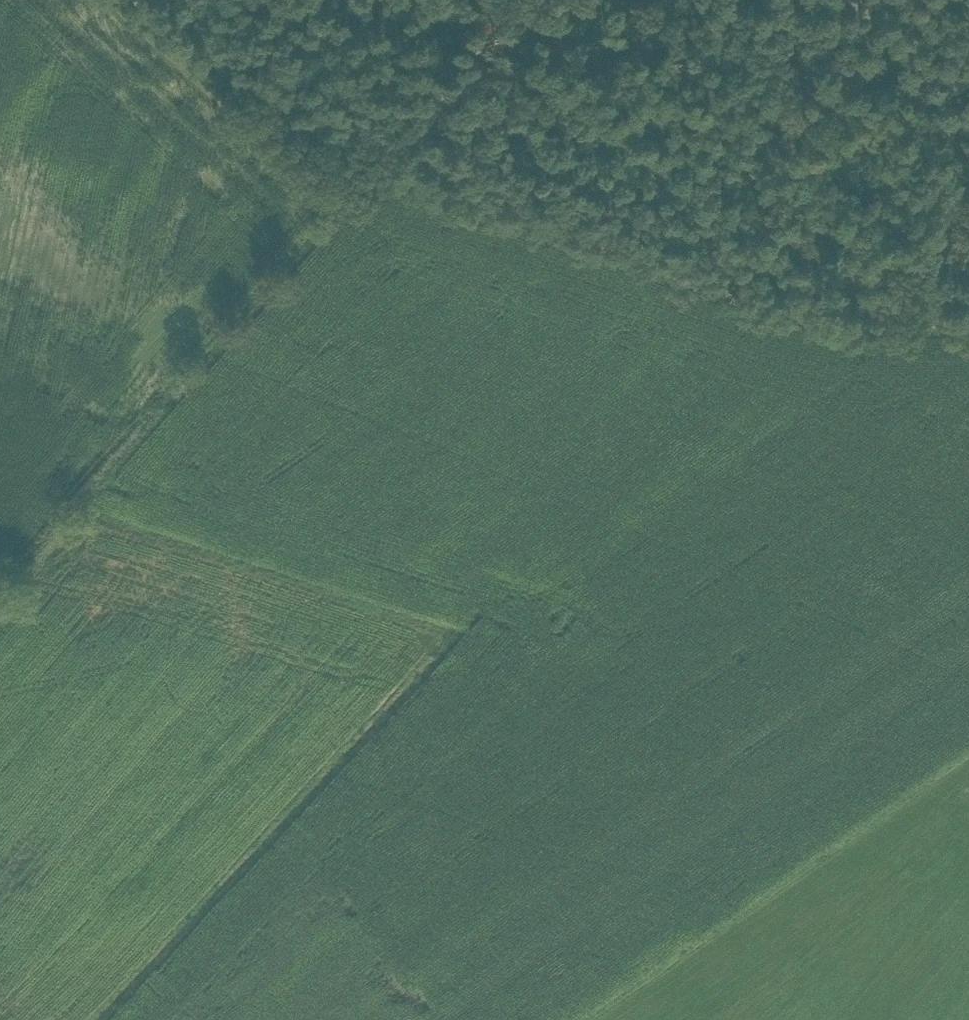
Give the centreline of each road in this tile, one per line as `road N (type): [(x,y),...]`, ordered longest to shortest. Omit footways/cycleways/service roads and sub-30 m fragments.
road 1 (unclassified): [(858,0),(968,172)]

